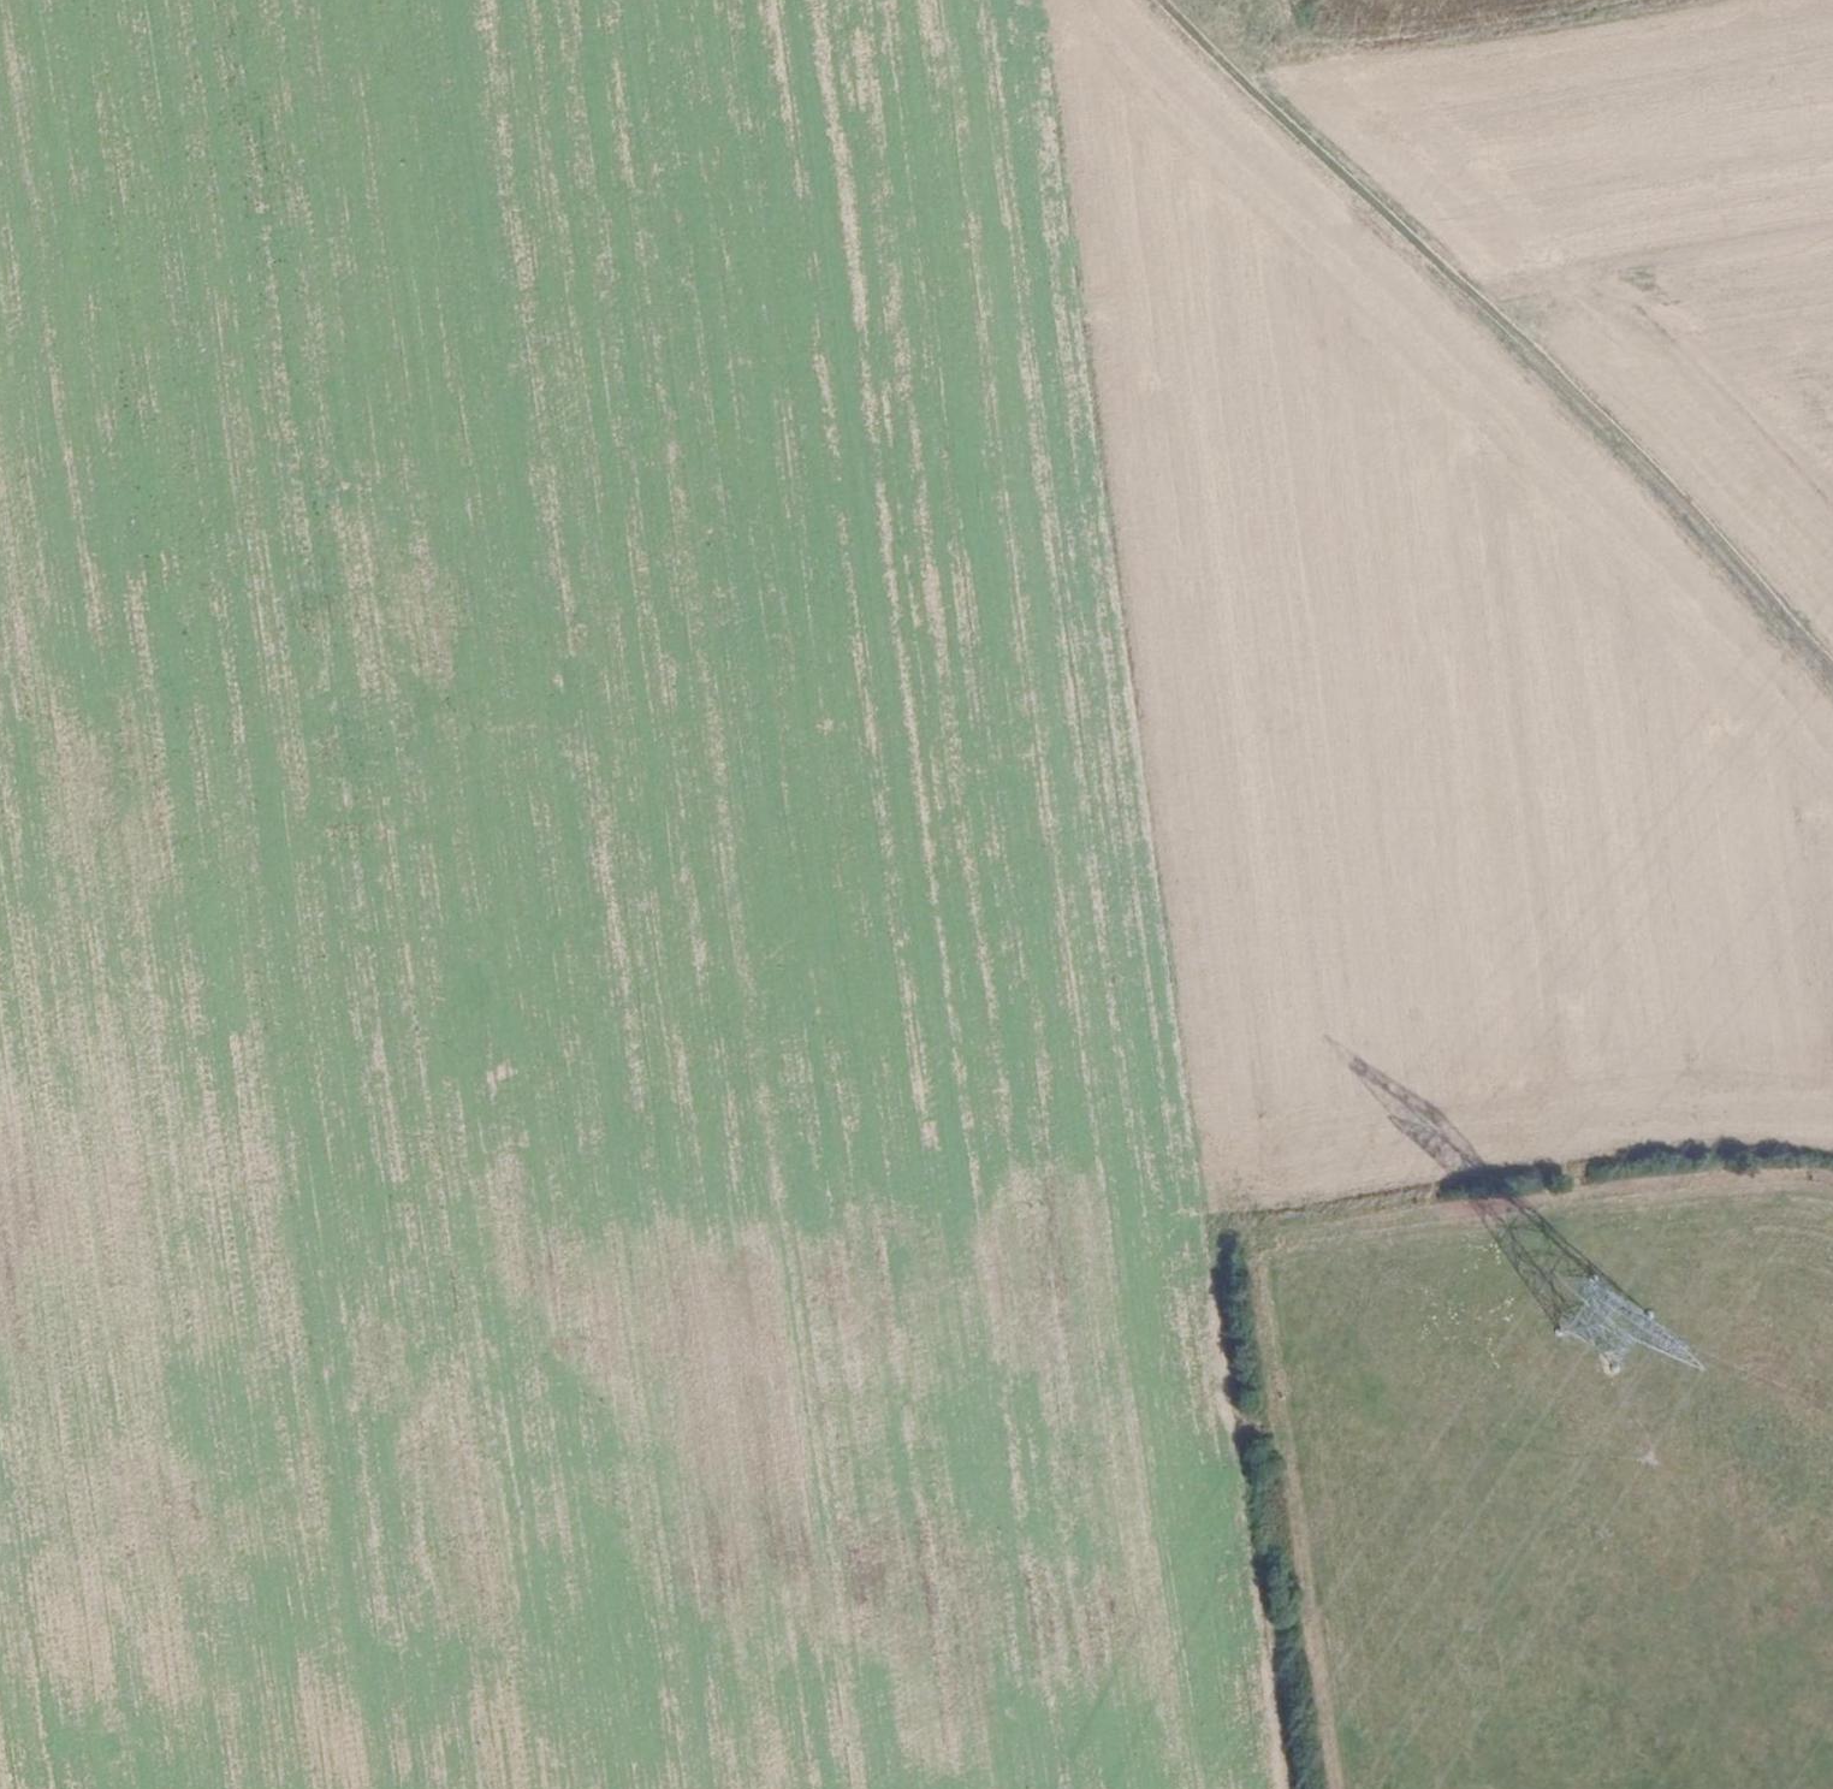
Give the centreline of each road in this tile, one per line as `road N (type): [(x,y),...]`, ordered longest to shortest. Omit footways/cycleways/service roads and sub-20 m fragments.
road 1 (track): [(1153,0),(1832,685)]

